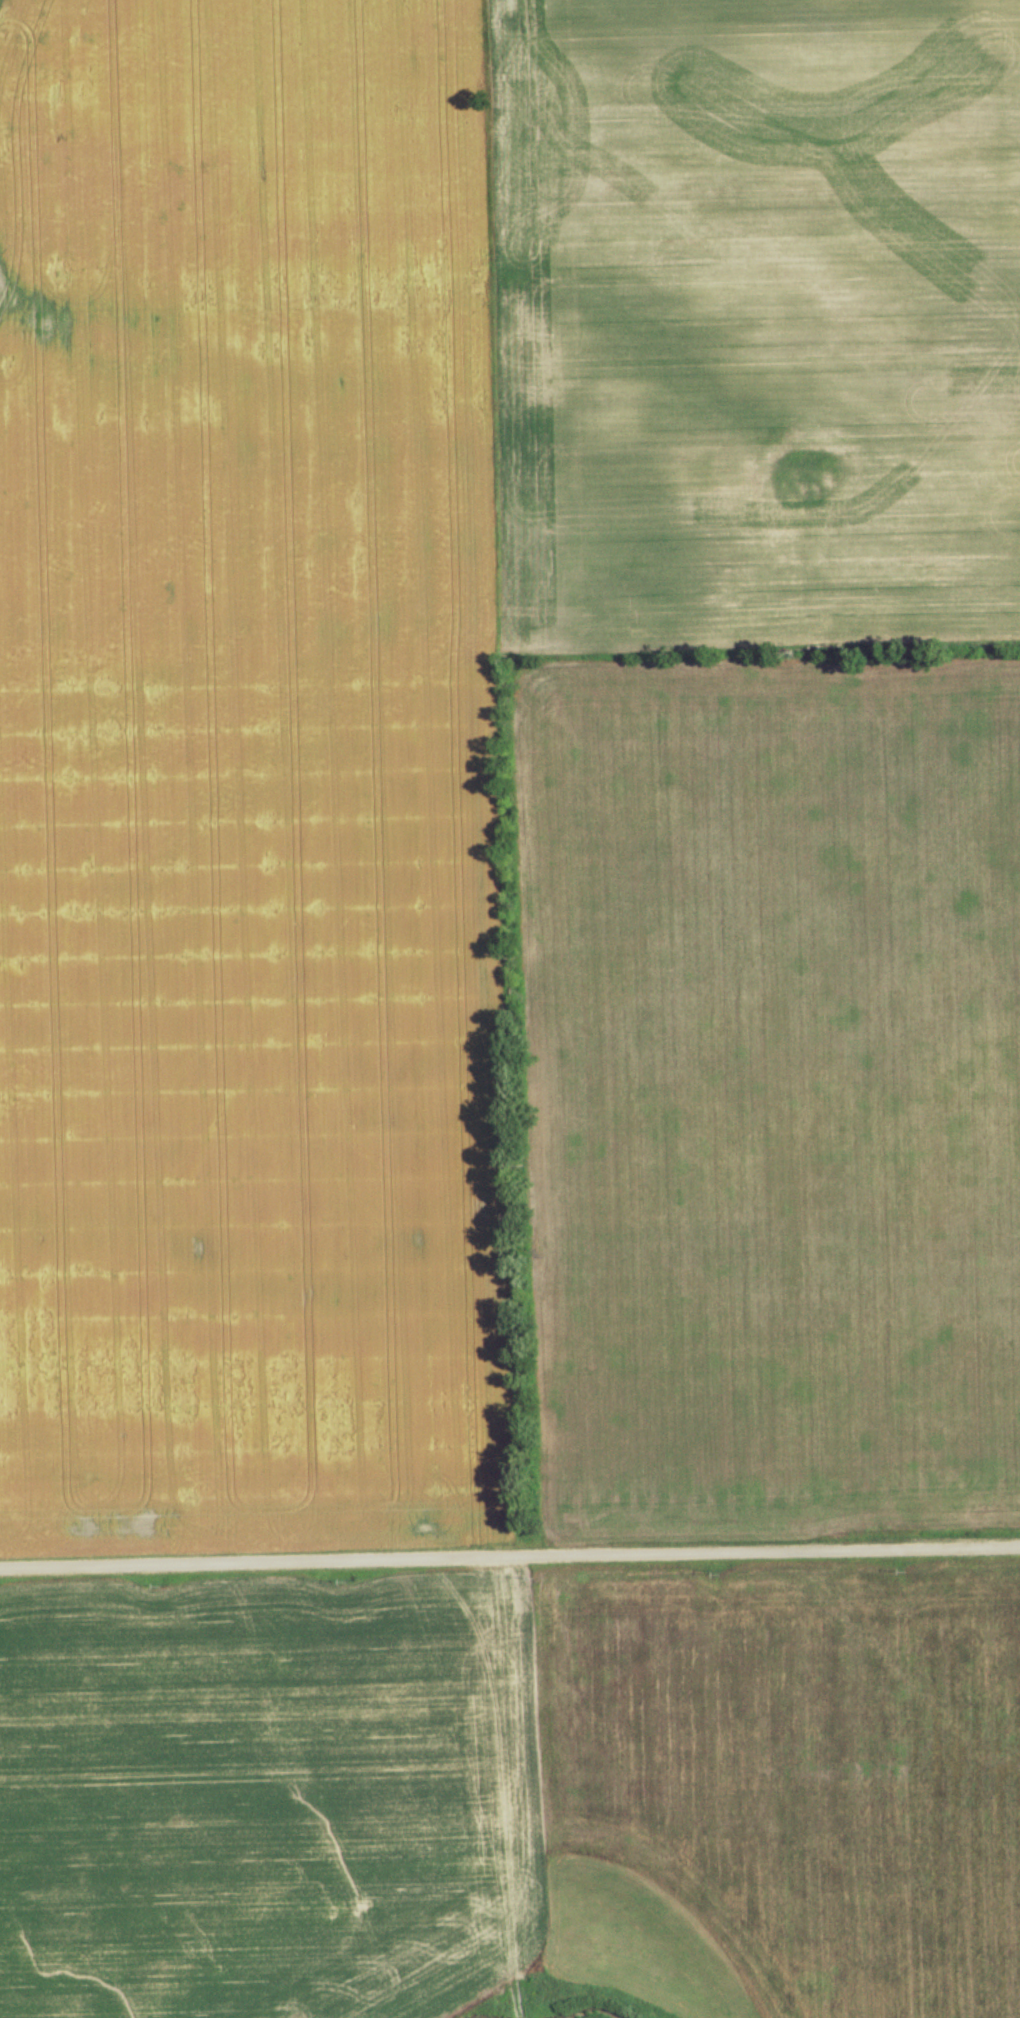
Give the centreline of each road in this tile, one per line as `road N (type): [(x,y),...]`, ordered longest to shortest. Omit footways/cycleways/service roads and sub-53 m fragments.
road 1 (residential): [(0,1568),(1019,1547)]

